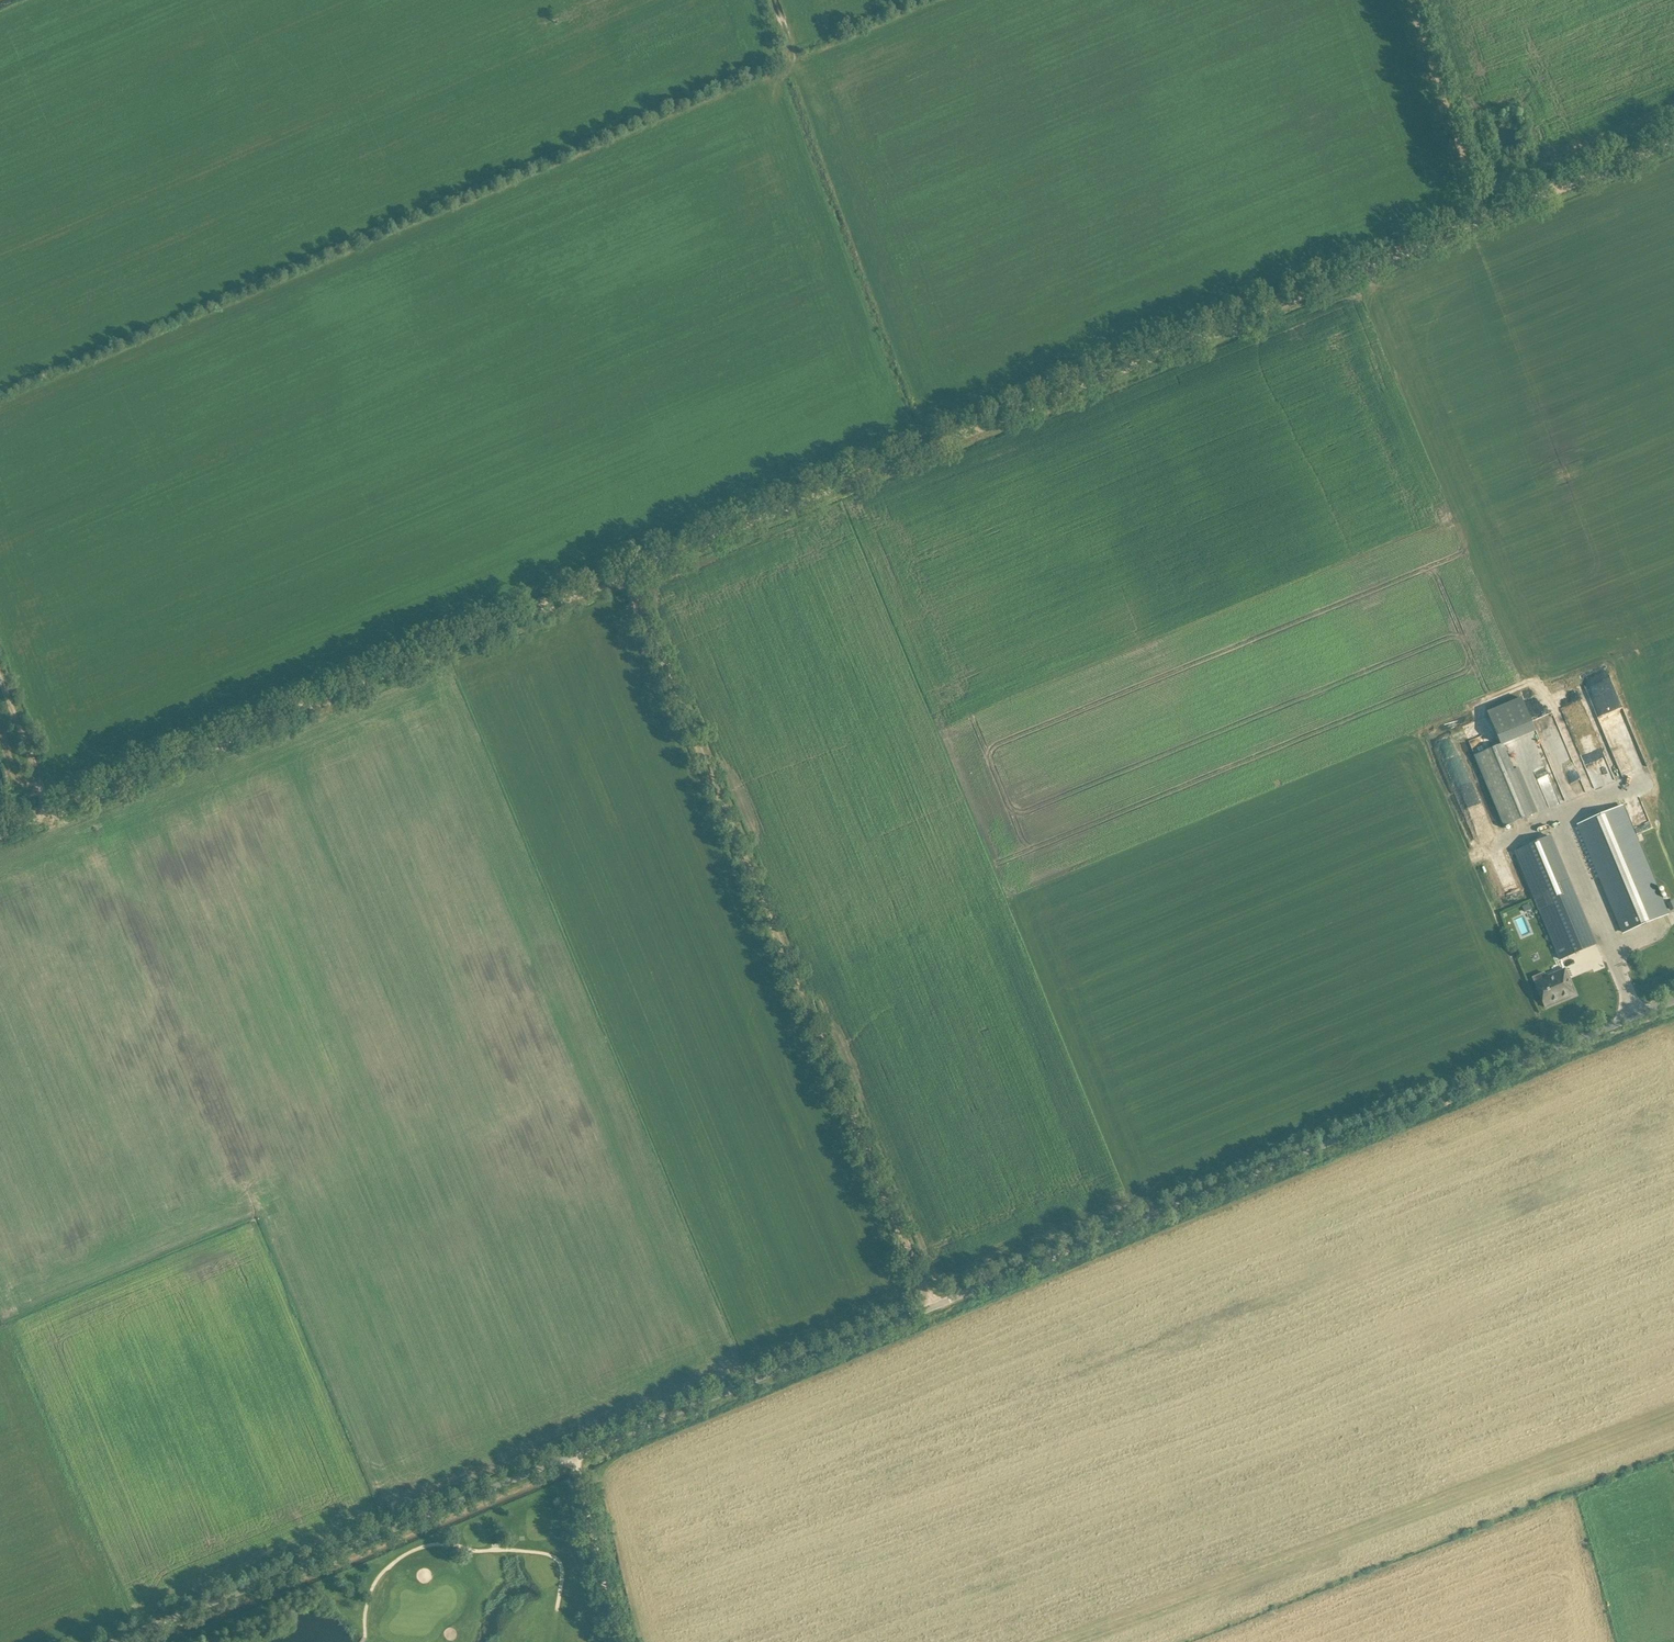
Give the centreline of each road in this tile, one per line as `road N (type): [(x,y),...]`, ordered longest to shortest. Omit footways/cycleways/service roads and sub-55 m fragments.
road 1 (unclassified): [(114,1641),(1673,999)]
road 2 (track): [(1409,0),(1482,222),(626,575)]
road 3 (track): [(626,575),(930,1306)]
road 4 (track): [(626,575),(49,813)]
road 5 (unclassified): [(1673,142),(1482,222)]
road 6 (track): [(49,813),(0,683)]

